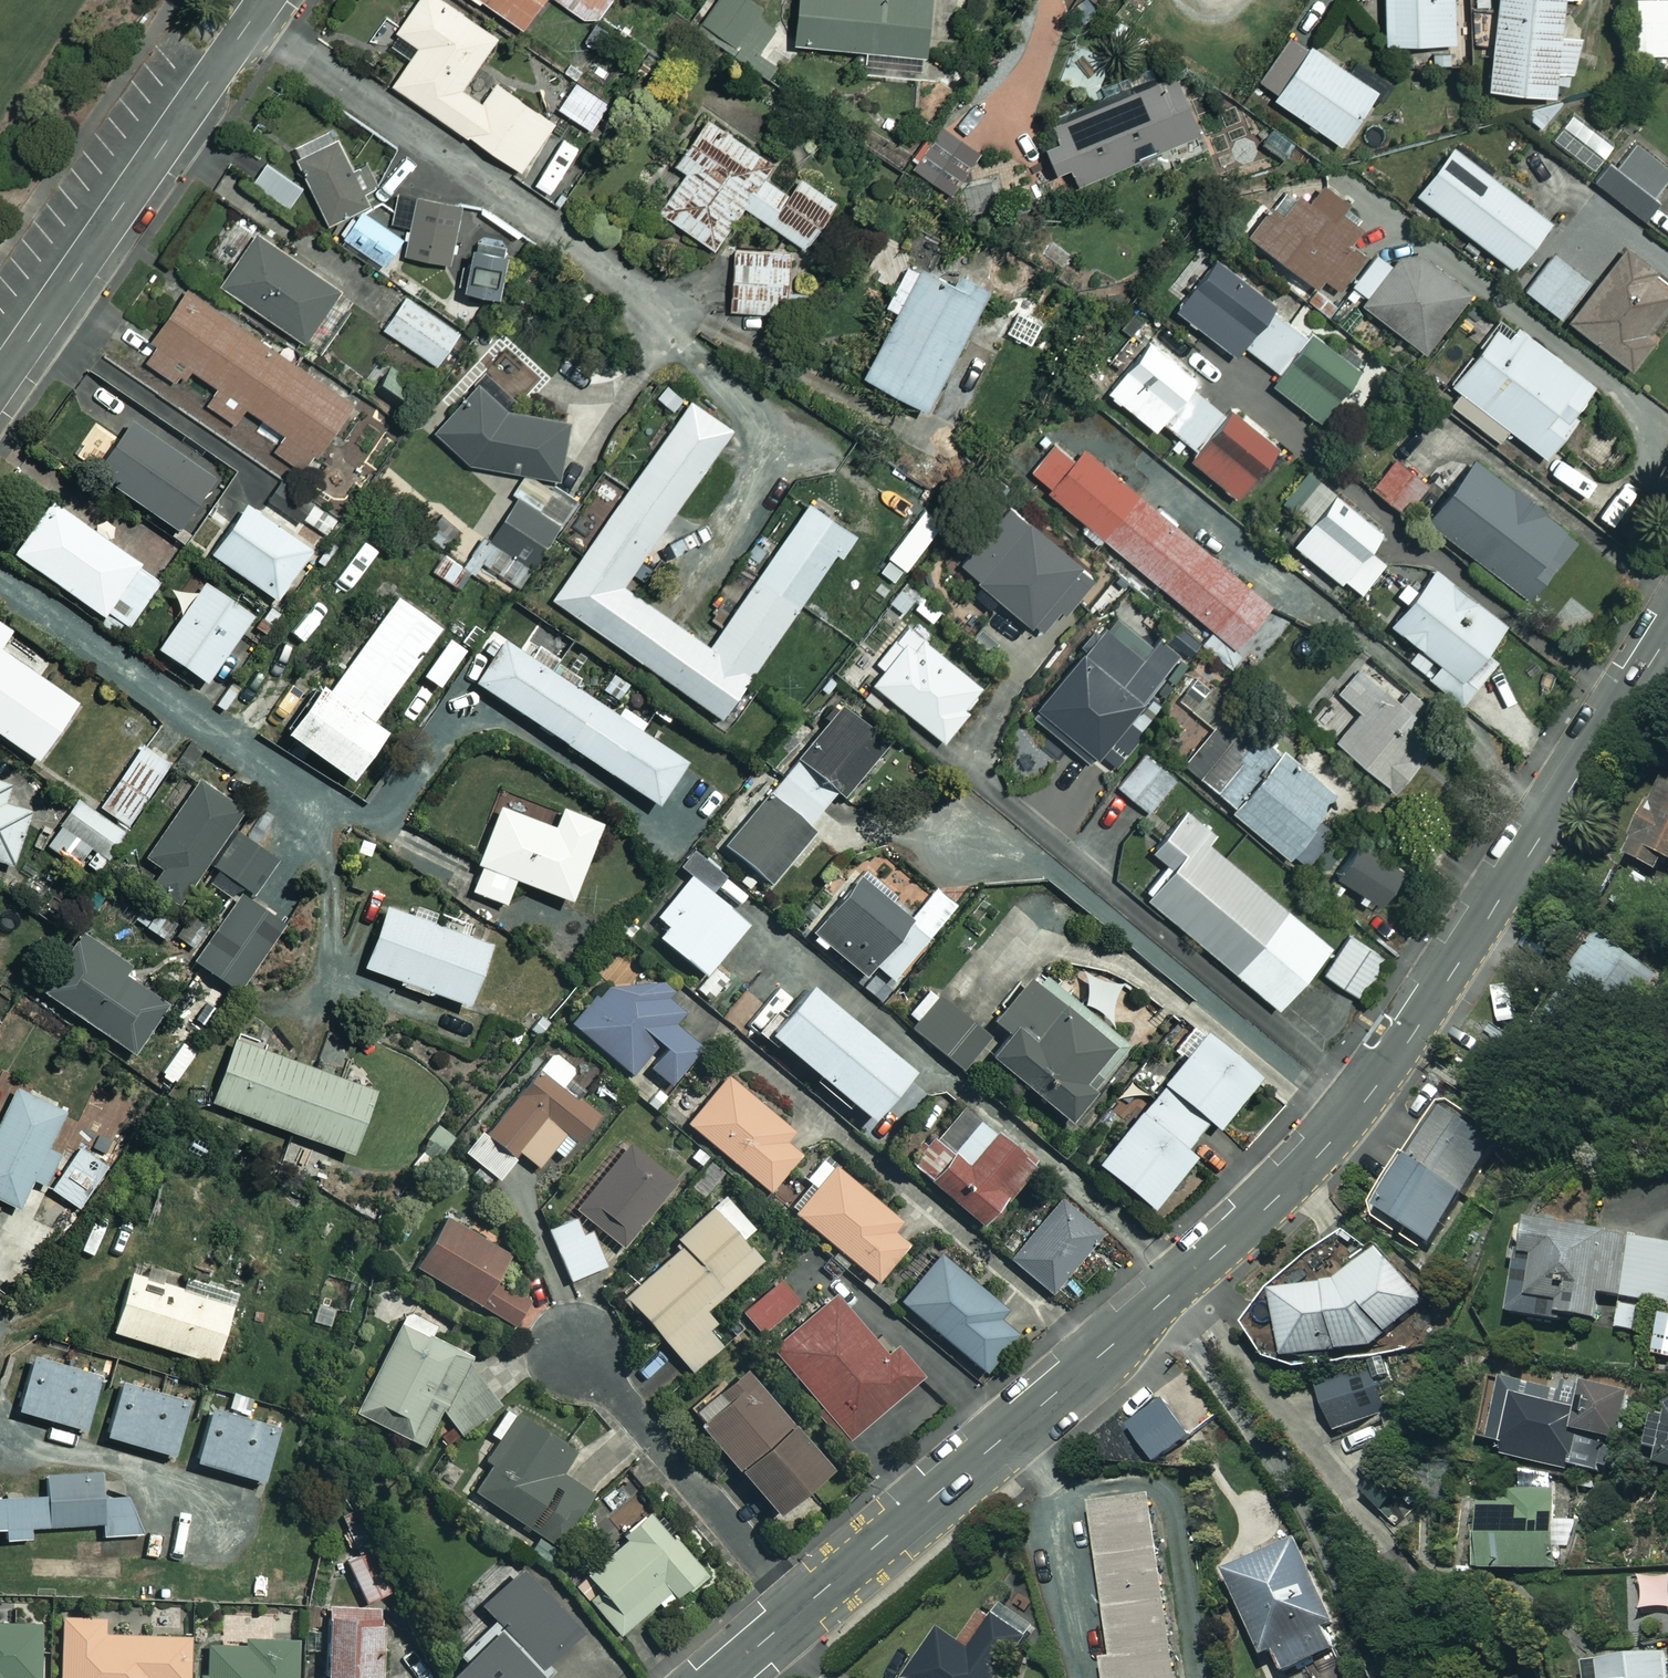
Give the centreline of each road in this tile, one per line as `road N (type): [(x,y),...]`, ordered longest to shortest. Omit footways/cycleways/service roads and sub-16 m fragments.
road 1 (residential): [(720,1677),(1298,1179),(1404,1045),(1667,637)]
road 2 (residential): [(270,0),(0,384)]

